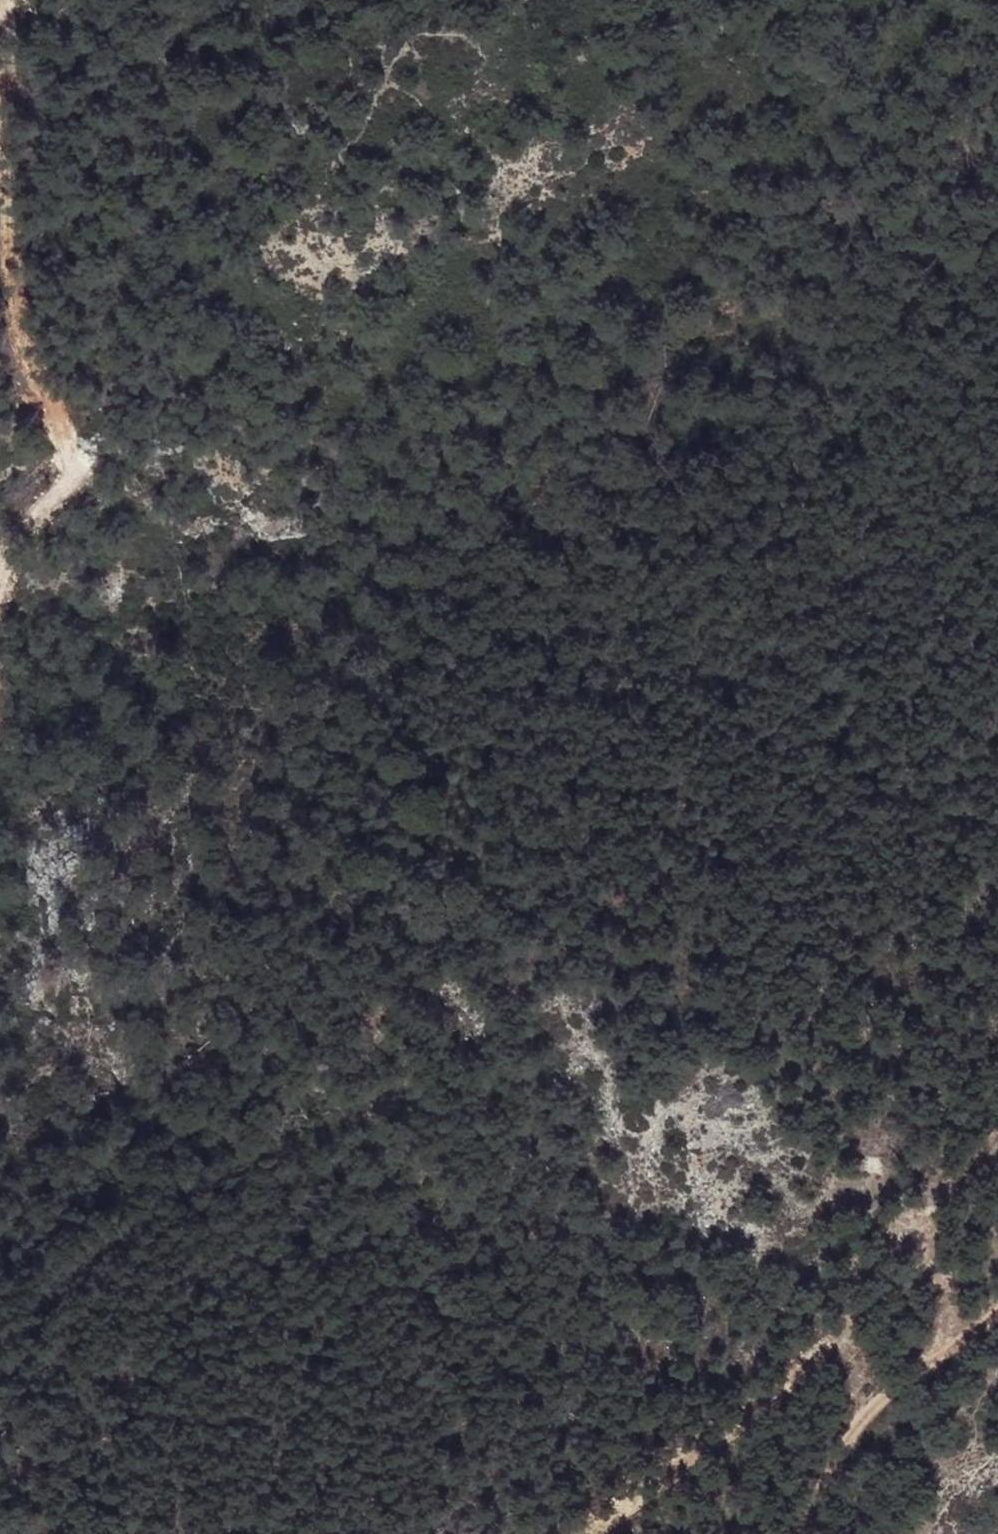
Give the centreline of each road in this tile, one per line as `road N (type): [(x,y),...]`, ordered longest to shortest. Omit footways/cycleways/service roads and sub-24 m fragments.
road 1 (track): [(997,1313),(860,1416),(804,1533)]

